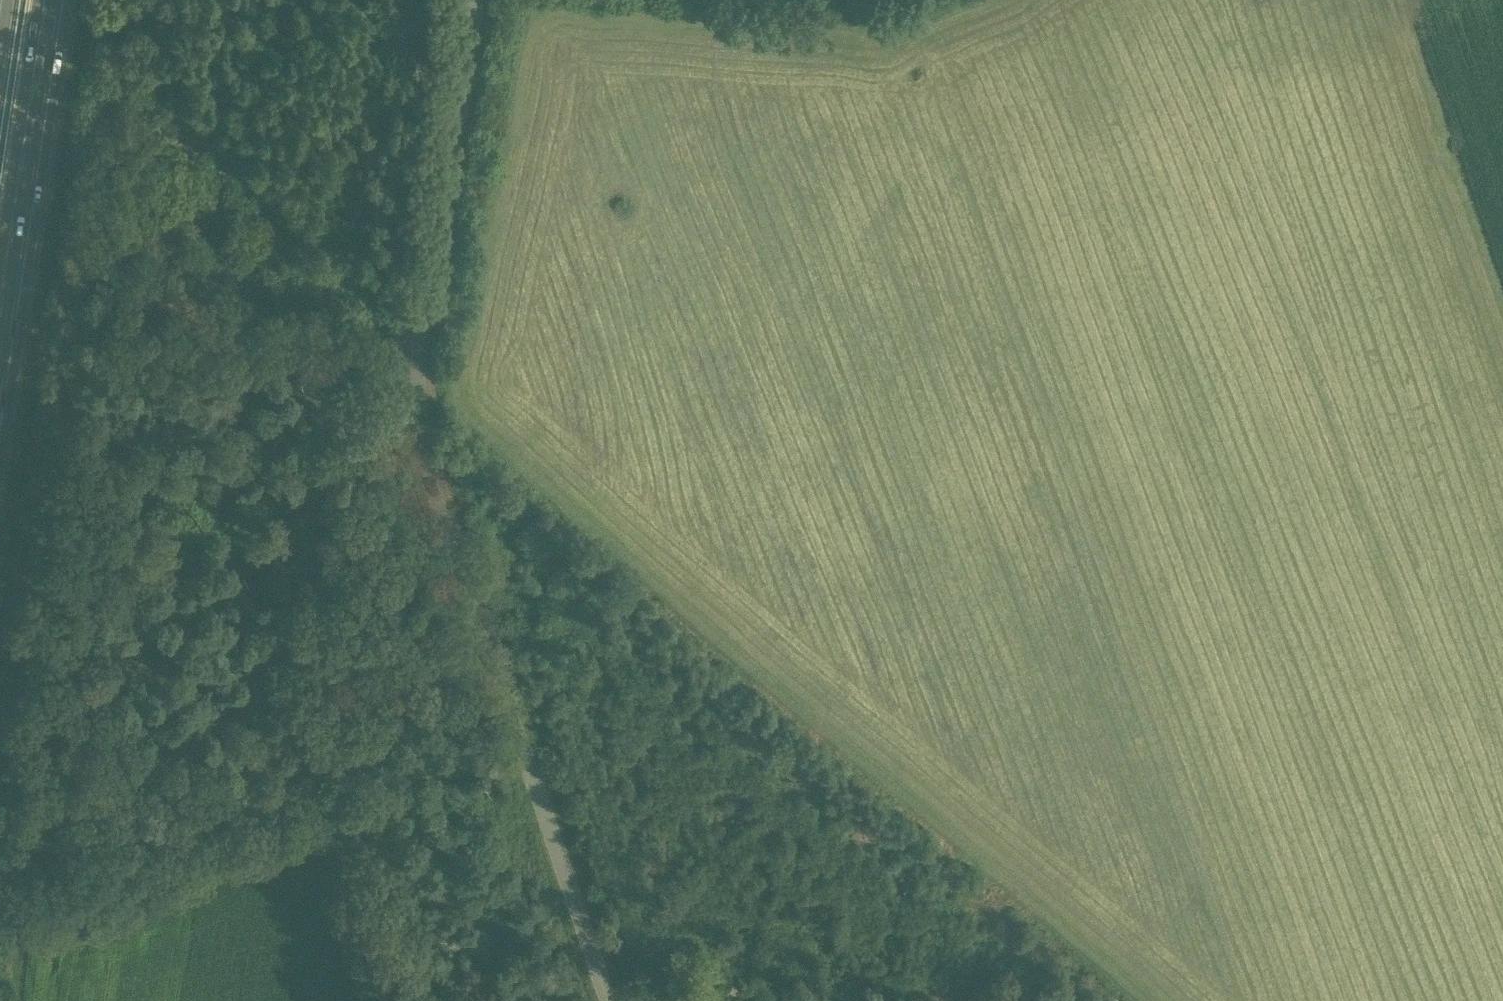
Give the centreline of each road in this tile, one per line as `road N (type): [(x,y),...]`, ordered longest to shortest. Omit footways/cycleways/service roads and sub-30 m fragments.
road 1 (unclassified): [(469,0),(421,353),(425,451),(612,1000)]
road 2 (motorway): [(0,308),(47,0)]

